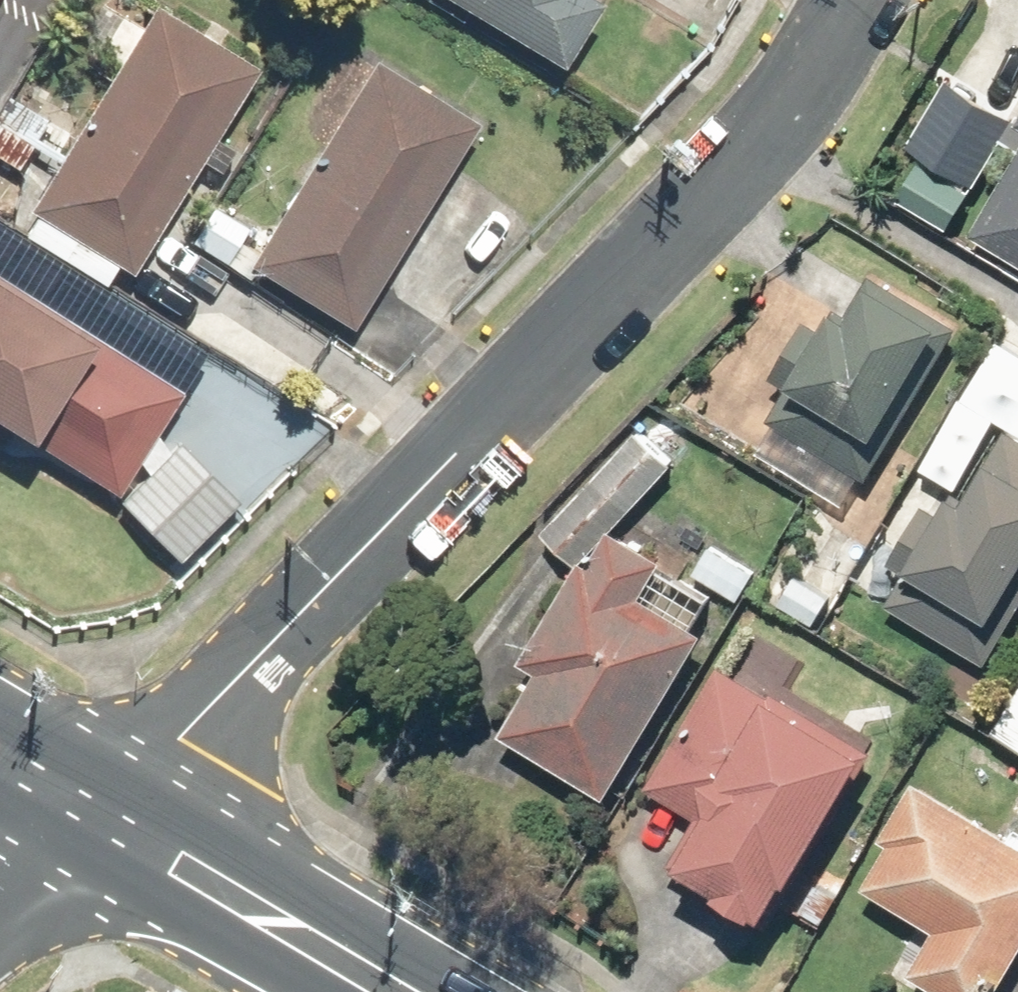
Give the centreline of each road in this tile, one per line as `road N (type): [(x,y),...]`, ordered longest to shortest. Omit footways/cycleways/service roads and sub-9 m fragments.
road 1 (residential): [(862,0),(796,113),(232,685),(87,810)]
road 2 (primary): [(87,810),(395,991)]

